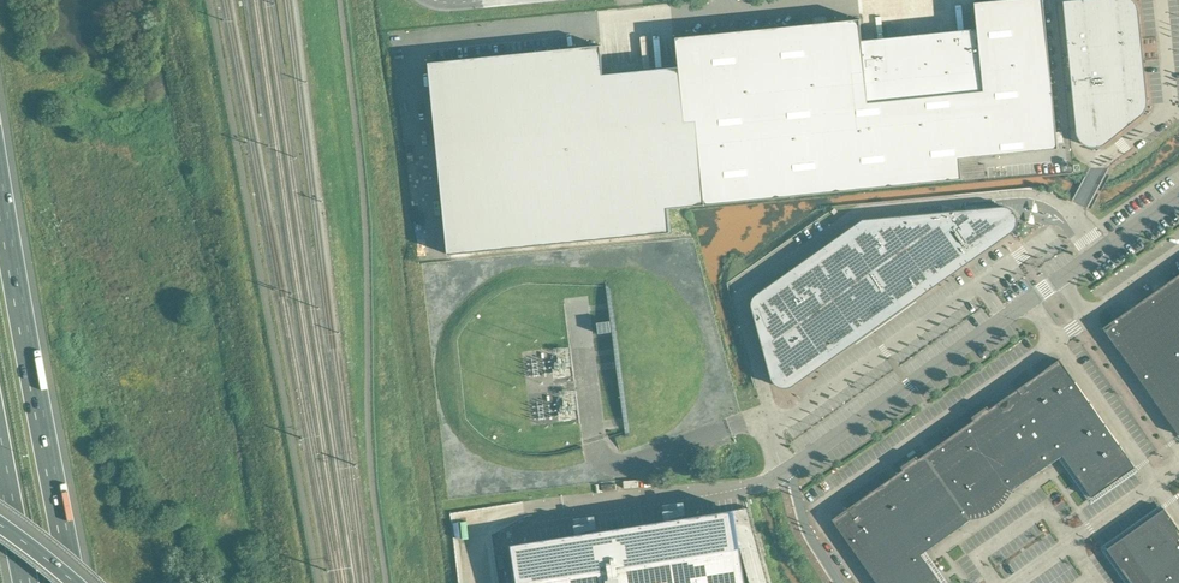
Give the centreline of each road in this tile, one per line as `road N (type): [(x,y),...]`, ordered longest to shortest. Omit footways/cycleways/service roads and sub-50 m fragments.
road 1 (residential): [(1098,252),(1074,215),(1046,196),(866,207),(744,295),(777,451),(789,470)]
road 2 (unclassified): [(1098,252),(789,470)]
road 3 (motorway): [(71,582),(0,213)]
road 4 (unclassified): [(1016,582),(1178,468)]
road 5 (unclassified): [(840,582),(811,540),(789,470)]

